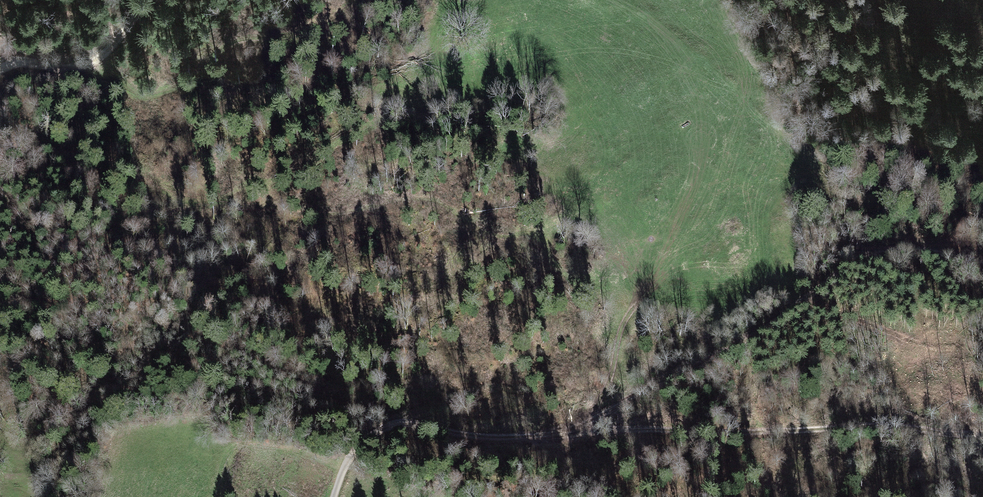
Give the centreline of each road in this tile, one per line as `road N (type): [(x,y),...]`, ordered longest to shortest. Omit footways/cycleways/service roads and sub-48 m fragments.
road 1 (track): [(982,263),(922,248),(865,257),(728,358),(547,437),(386,428),(359,454),(340,496)]
road 2 (track): [(547,437),(870,429),(982,436)]

